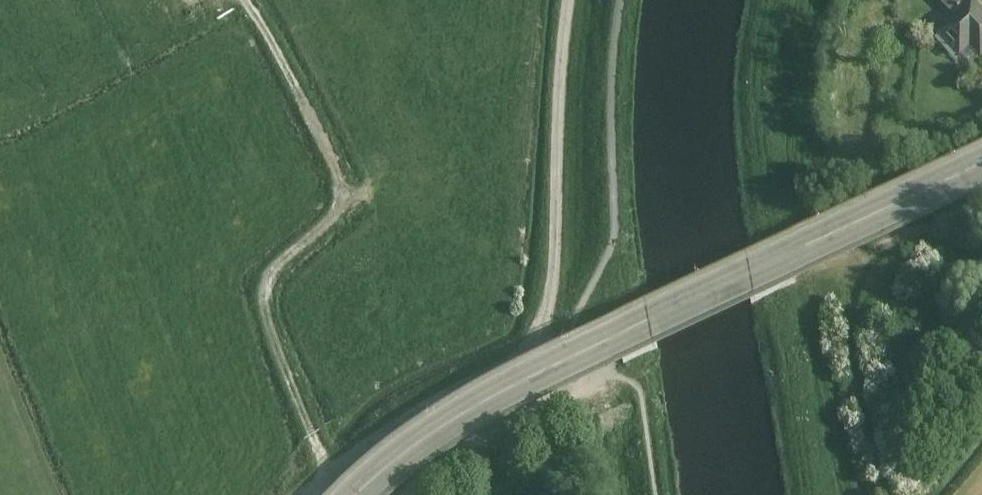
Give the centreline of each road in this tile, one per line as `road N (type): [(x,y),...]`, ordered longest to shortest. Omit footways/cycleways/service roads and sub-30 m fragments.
road 1 (tertiary): [(981,171),(476,413),(365,494)]
road 2 (track): [(299,494),(395,417),(547,342),(577,0)]

